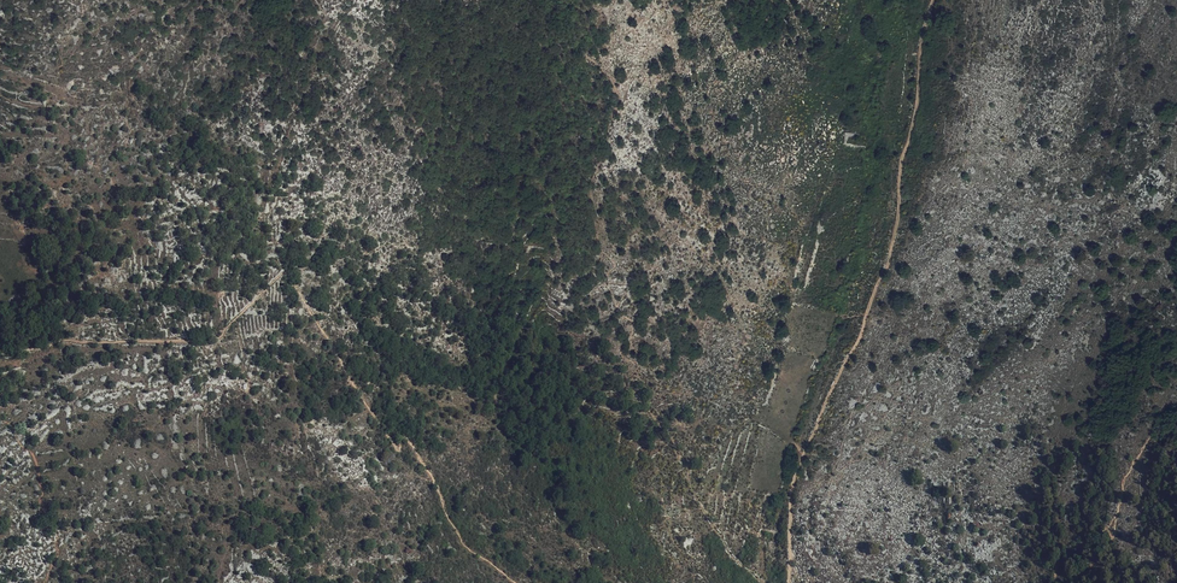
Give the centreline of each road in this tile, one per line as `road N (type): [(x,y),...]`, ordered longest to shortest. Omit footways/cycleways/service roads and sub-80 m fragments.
road 1 (track): [(789,582),(797,468),(887,269),(932,0)]

